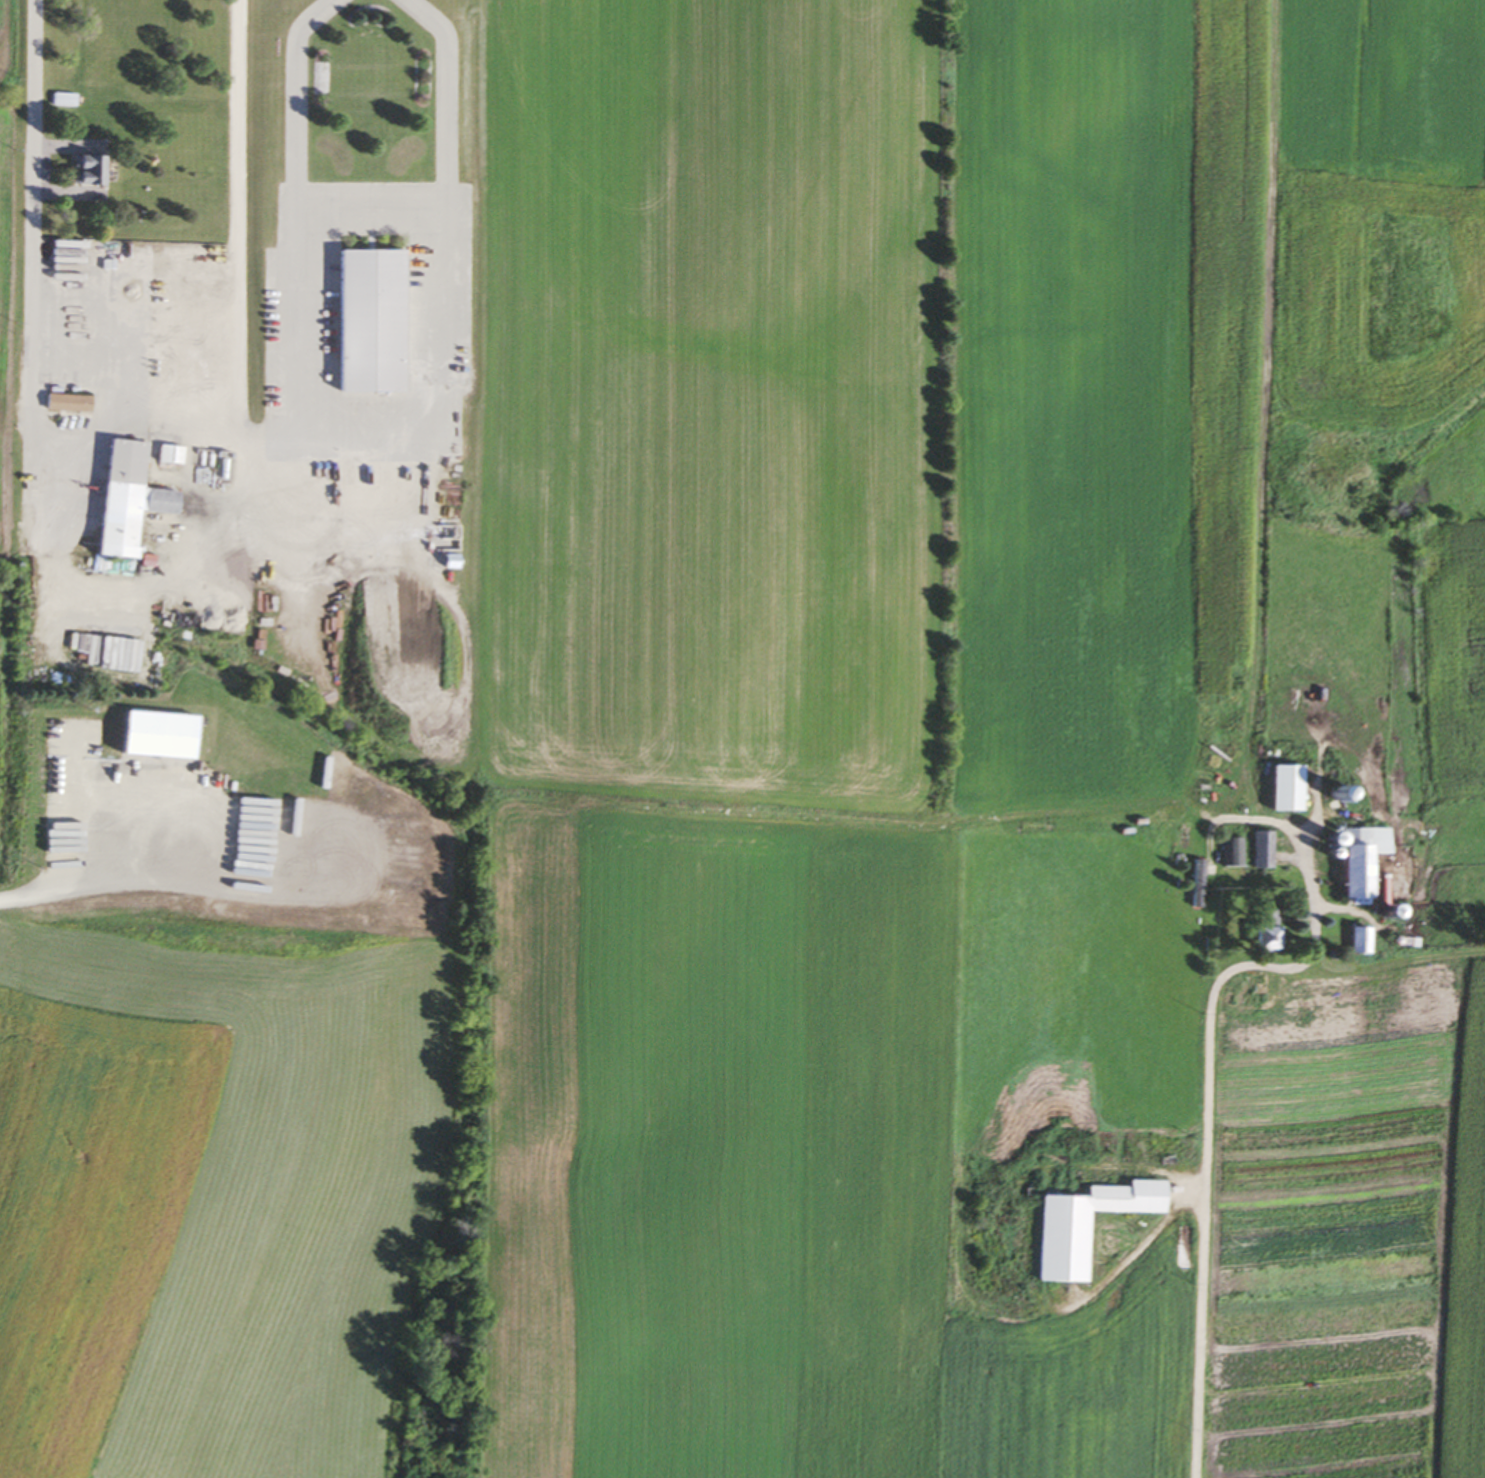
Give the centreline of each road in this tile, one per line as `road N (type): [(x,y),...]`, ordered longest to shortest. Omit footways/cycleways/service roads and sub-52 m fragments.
road 1 (track): [(1196,1477),(1213,990),(1234,971),(1296,969),(1315,949),(1299,832),(1223,815),(1202,800),(1197,785),(1204,725),(1199,0)]
road 2 (residential): [(41,0),(40,440),(77,566)]

